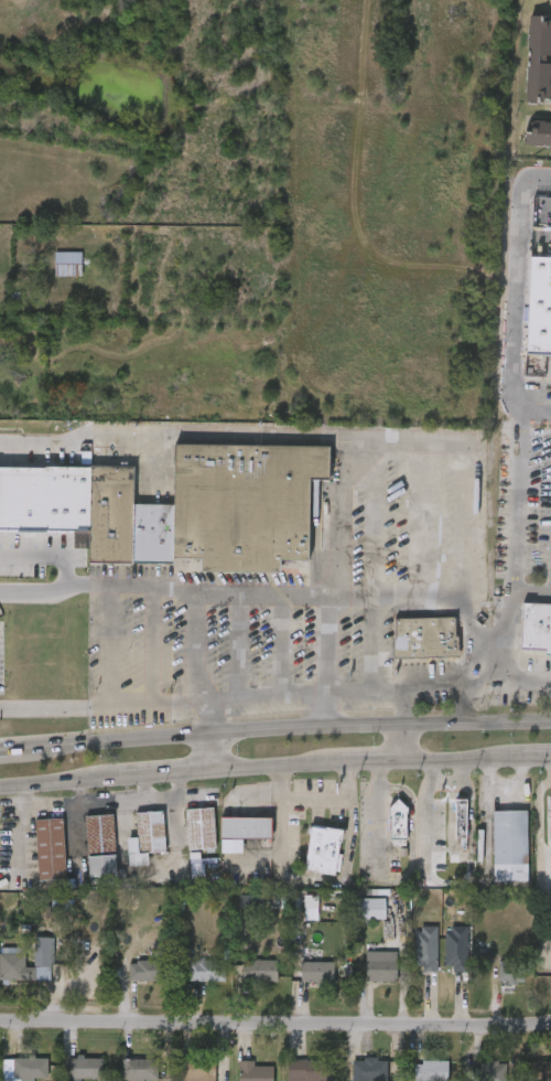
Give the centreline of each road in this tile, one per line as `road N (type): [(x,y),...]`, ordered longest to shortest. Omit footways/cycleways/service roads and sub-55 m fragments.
road 1 (residential): [(0,1017),(550,1012)]
road 2 (secondary): [(550,724),(22,753)]

